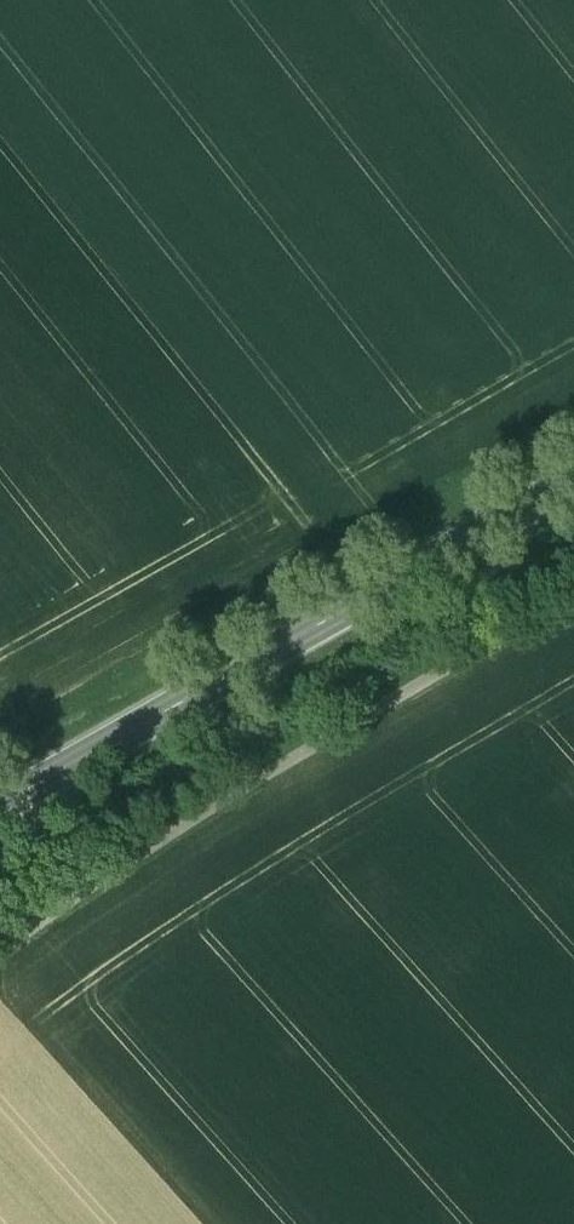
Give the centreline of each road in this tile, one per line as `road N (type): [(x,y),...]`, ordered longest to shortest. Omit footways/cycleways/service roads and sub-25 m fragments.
road 1 (secondary): [(573,482),(0,808)]
road 2 (track): [(0,742),(573,418)]

